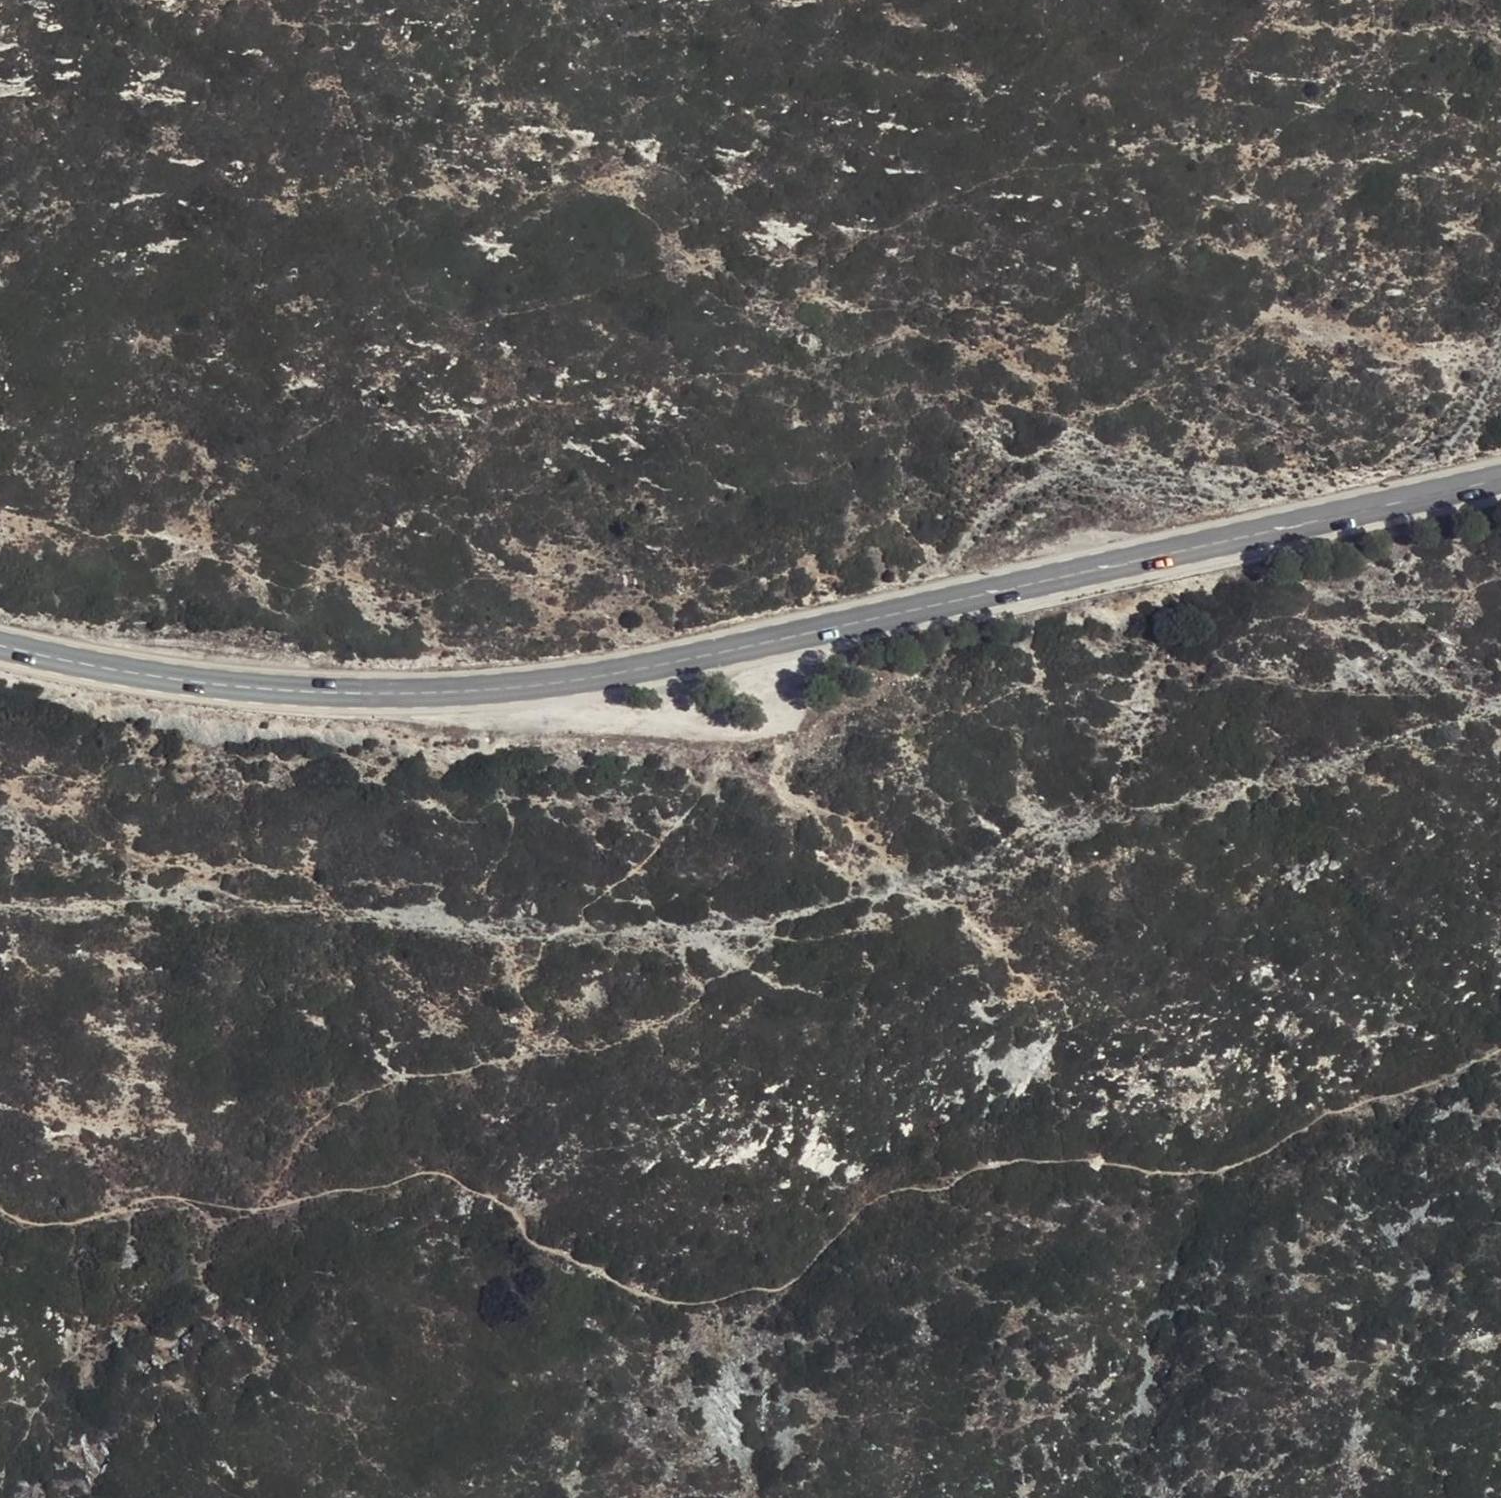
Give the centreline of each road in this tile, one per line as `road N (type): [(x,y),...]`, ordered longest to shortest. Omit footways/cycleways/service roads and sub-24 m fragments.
road 1 (primary): [(1500,484),(650,671),(515,691),(276,694),(0,647)]

